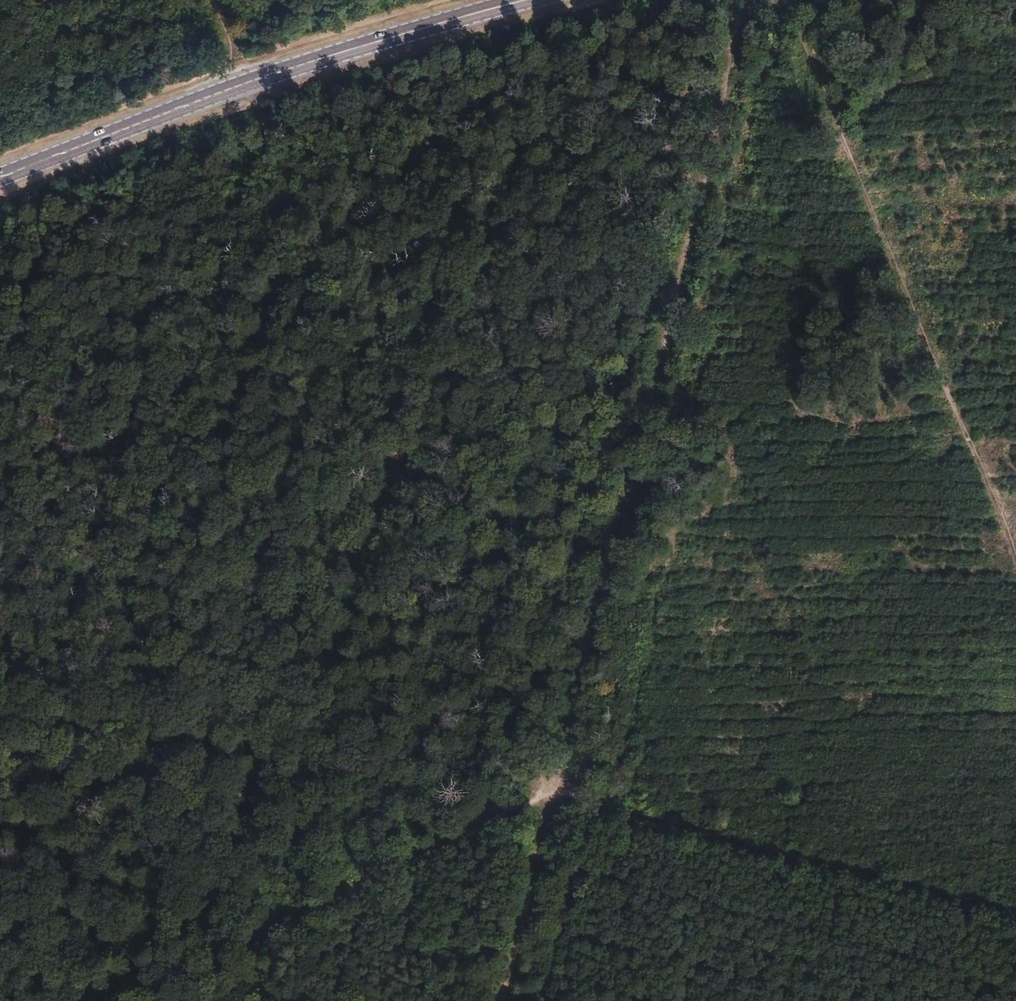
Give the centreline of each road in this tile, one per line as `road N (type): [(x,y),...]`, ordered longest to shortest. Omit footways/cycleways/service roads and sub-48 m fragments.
road 1 (track): [(213,0),(552,794)]
road 2 (track): [(1015,594),(760,0)]
road 3 (primary): [(0,178),(245,83),(526,0)]

